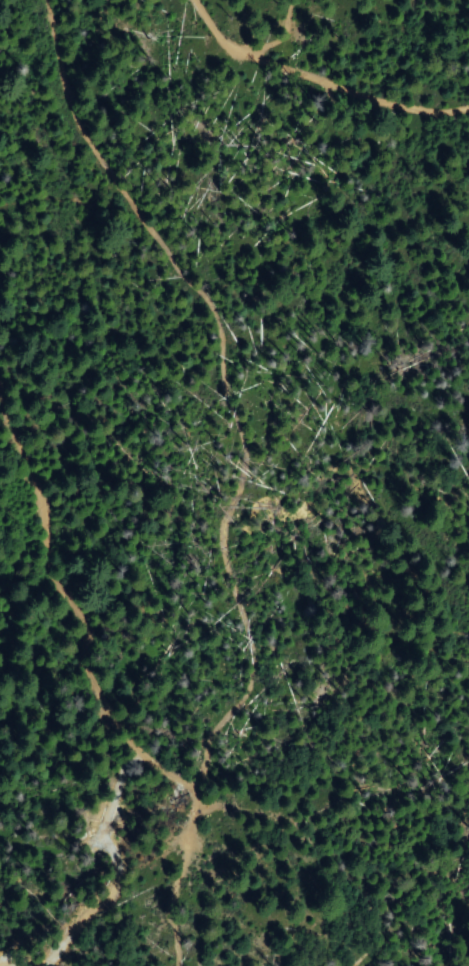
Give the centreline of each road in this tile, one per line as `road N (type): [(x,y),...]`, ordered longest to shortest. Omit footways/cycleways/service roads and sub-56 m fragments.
road 1 (track): [(160,965),(180,860),(215,744),(249,696),(224,547),(243,495),(208,320),(180,269),(87,151),(67,110),(49,0)]
road 2 (track): [(0,393),(45,517),(51,581),(79,631),(90,690),(131,749),(197,801)]
road 3 (track): [(468,102),(397,102),(281,57),(220,45),(198,23),(195,0)]

